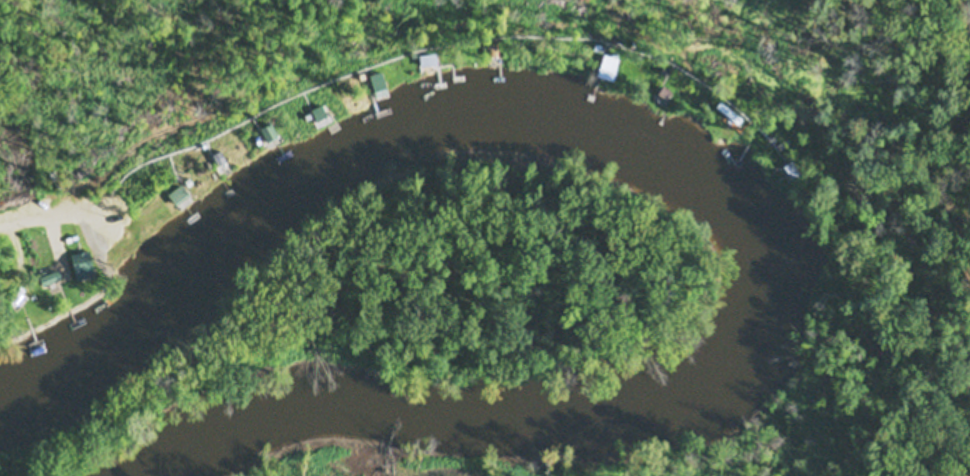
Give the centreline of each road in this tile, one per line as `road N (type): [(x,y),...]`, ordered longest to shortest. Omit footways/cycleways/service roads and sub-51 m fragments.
road 1 (residential): [(0,219),(101,204),(126,167),(299,90),(407,50),(509,33),(592,38),(668,59),(746,114),(779,155)]

